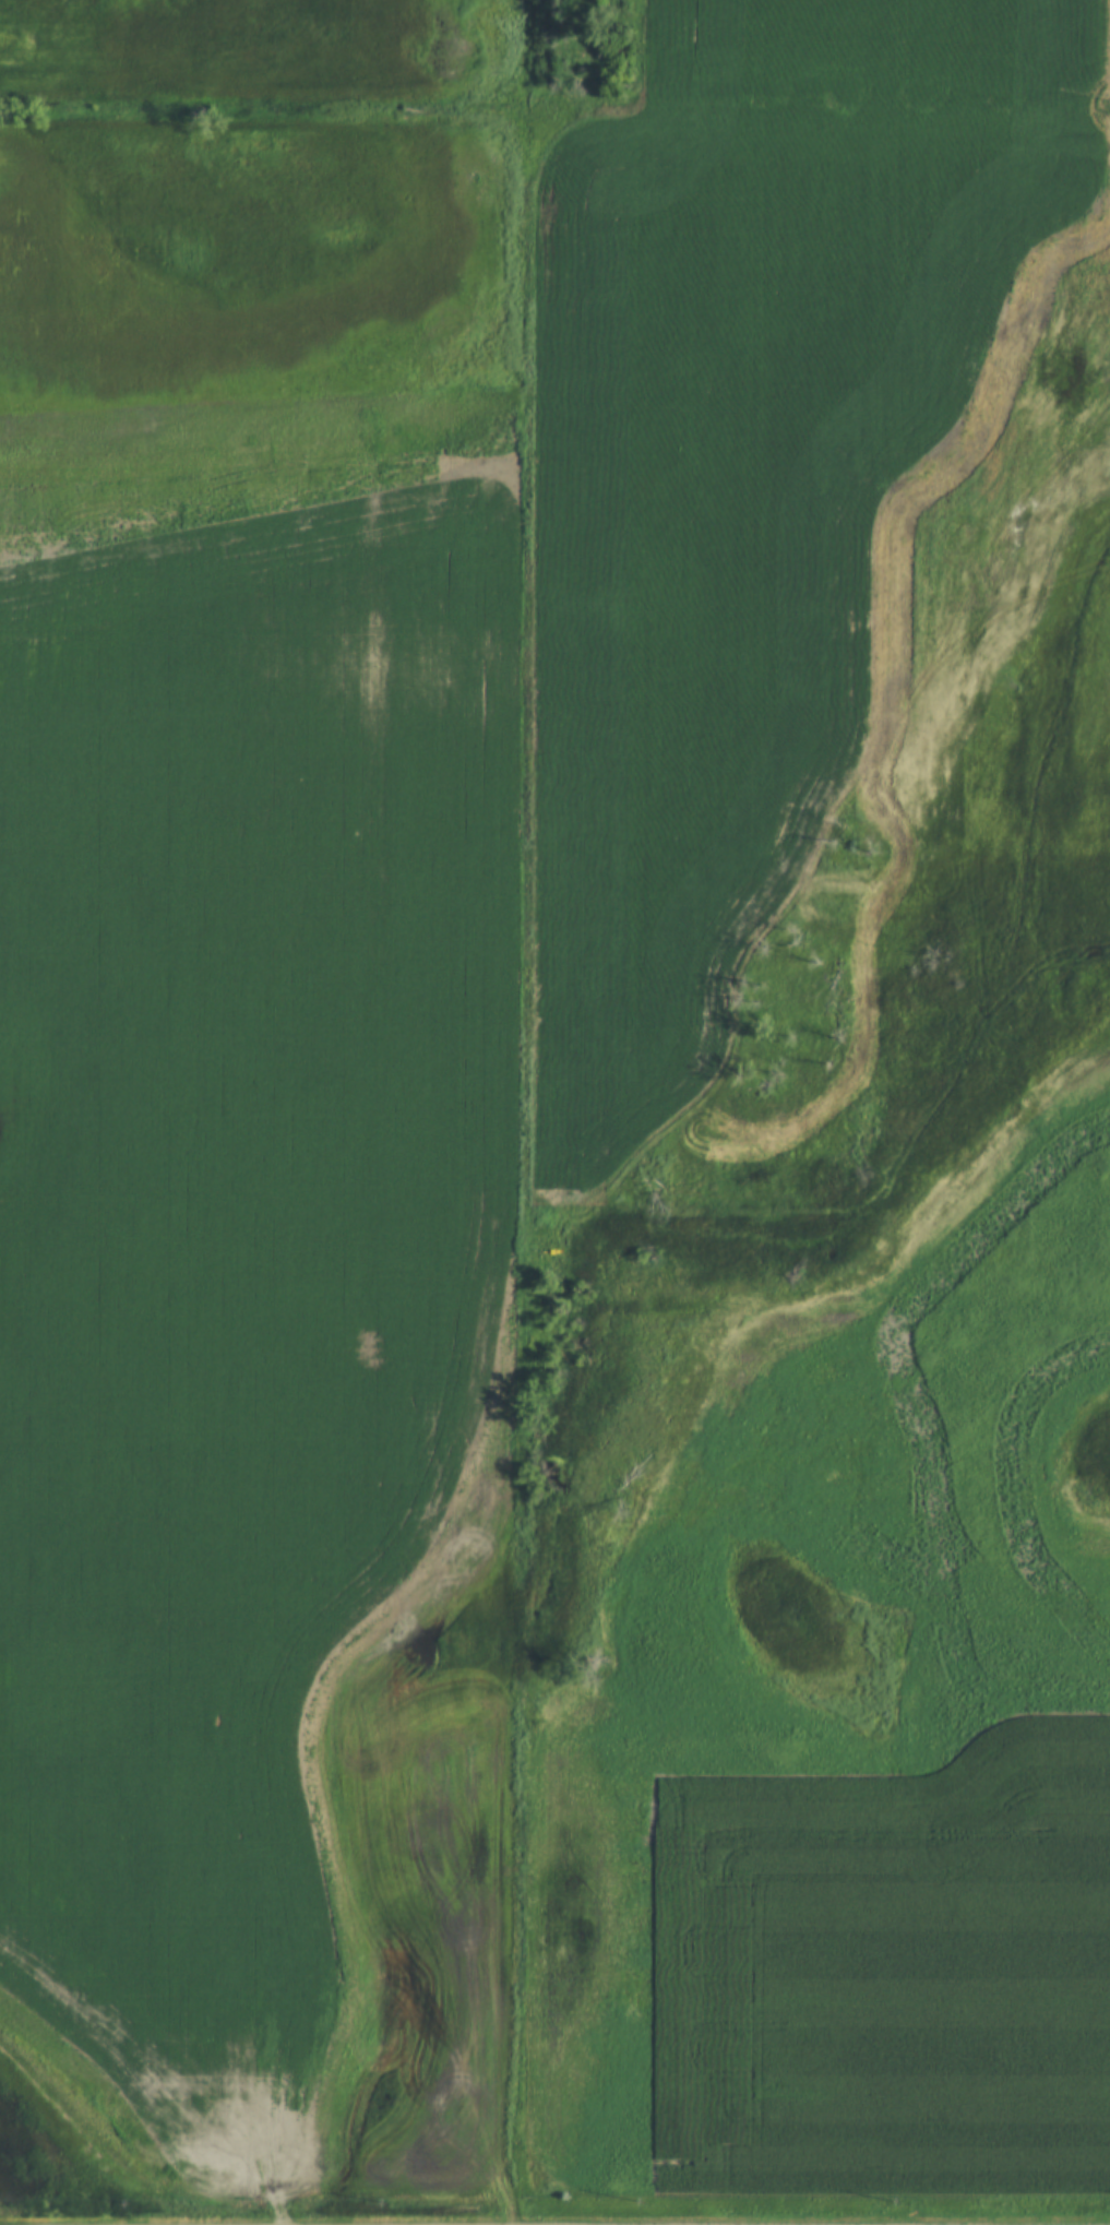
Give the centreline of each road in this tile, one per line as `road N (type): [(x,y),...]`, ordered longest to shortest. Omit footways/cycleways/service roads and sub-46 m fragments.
road 1 (track): [(285,2224),(286,2193),(327,2158),(384,1976)]

